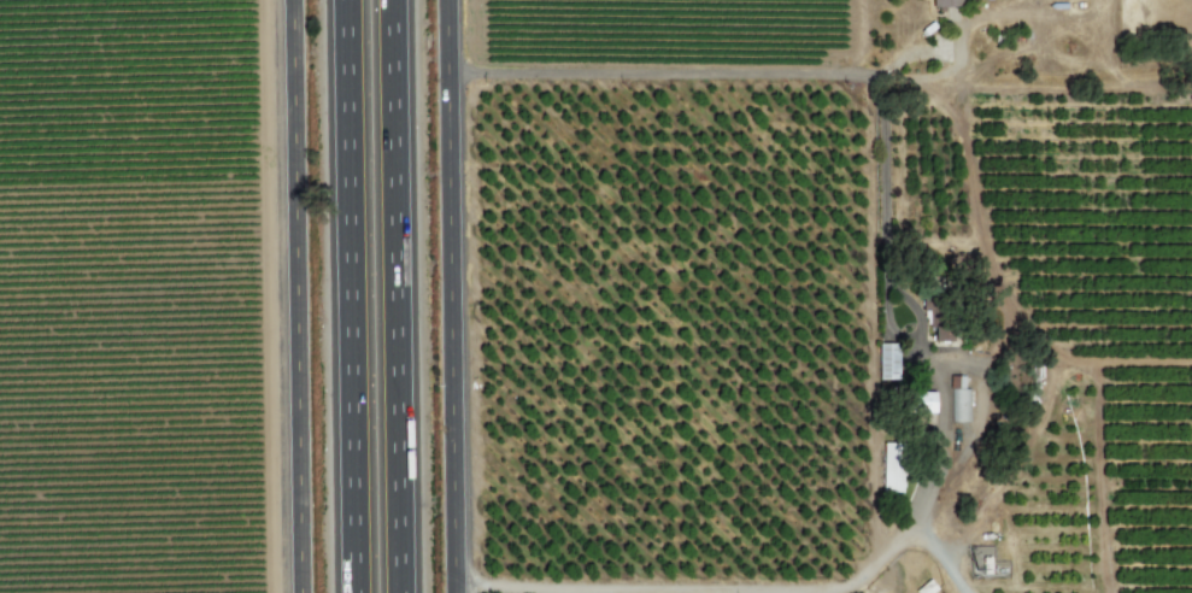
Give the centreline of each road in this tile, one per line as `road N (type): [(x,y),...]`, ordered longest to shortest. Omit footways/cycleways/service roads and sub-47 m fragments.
road 1 (tertiary): [(304,592),(295,0)]
road 2 (motorway): [(347,0),(356,592)]
road 3 (tertiary): [(458,592),(450,0)]
road 4 (motorway): [(402,592),(394,0)]

